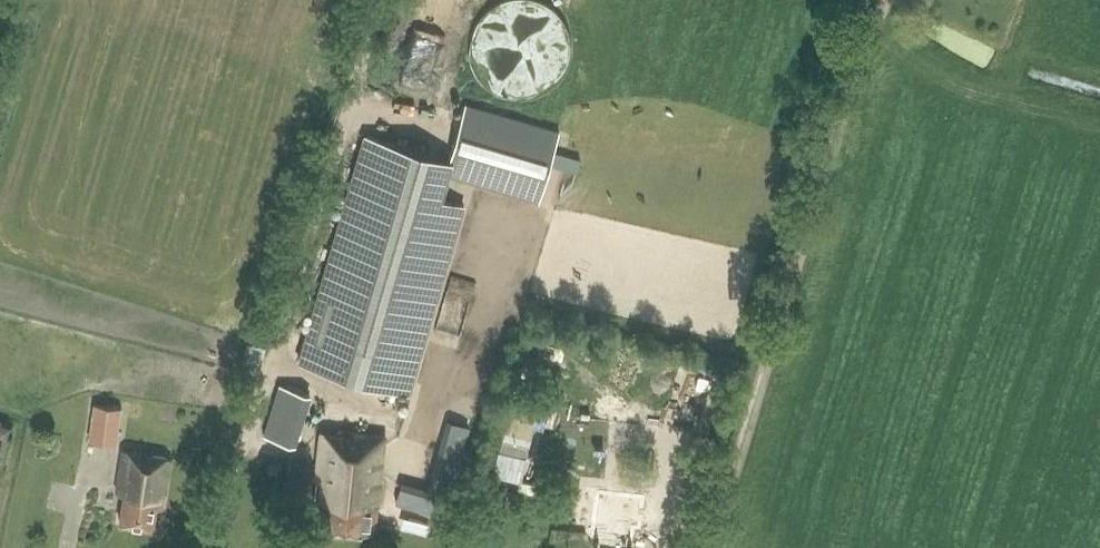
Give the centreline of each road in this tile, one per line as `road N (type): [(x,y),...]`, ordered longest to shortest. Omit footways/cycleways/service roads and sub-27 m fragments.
road 1 (track): [(675,547),(702,427)]

